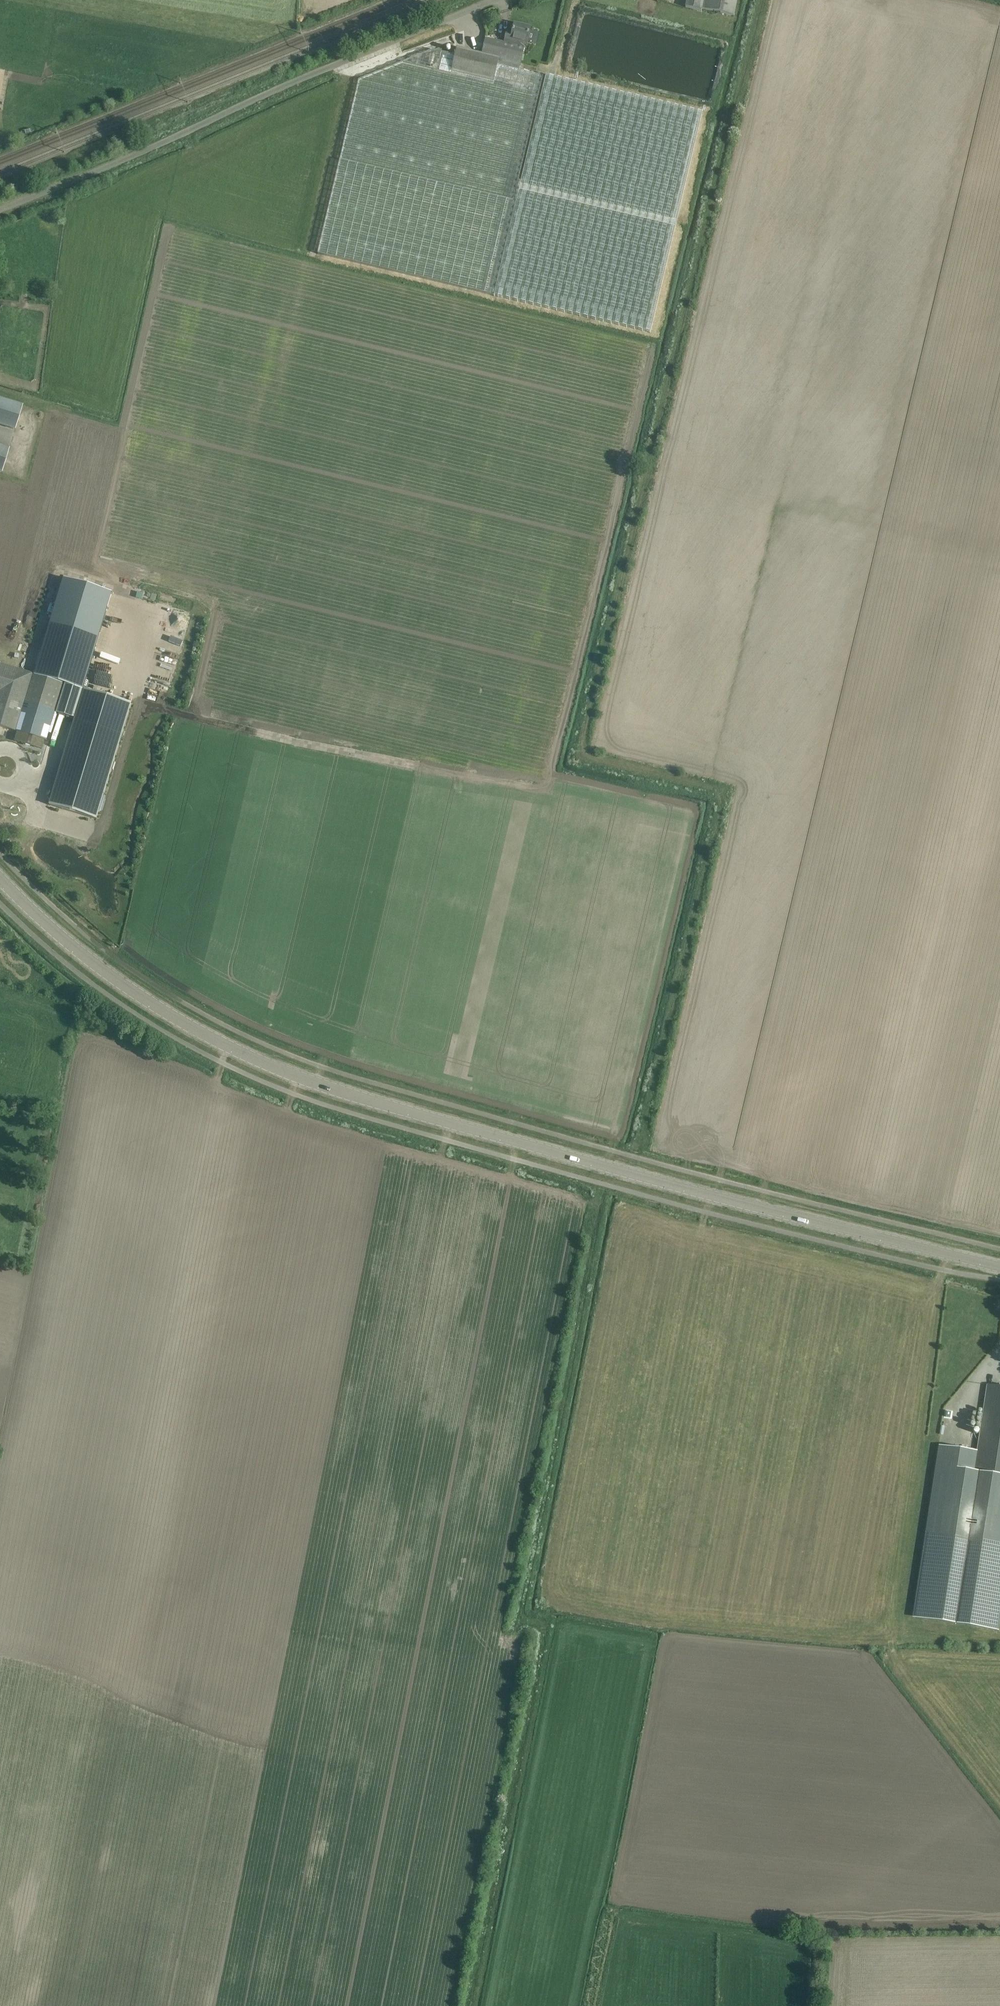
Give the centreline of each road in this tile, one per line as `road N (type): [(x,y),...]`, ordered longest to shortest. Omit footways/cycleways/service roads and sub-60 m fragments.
road 1 (tertiary): [(0,878),(141,1000),(289,1077),(452,1128),(999,1268)]
road 2 (unclassified): [(0,209),(492,0)]

